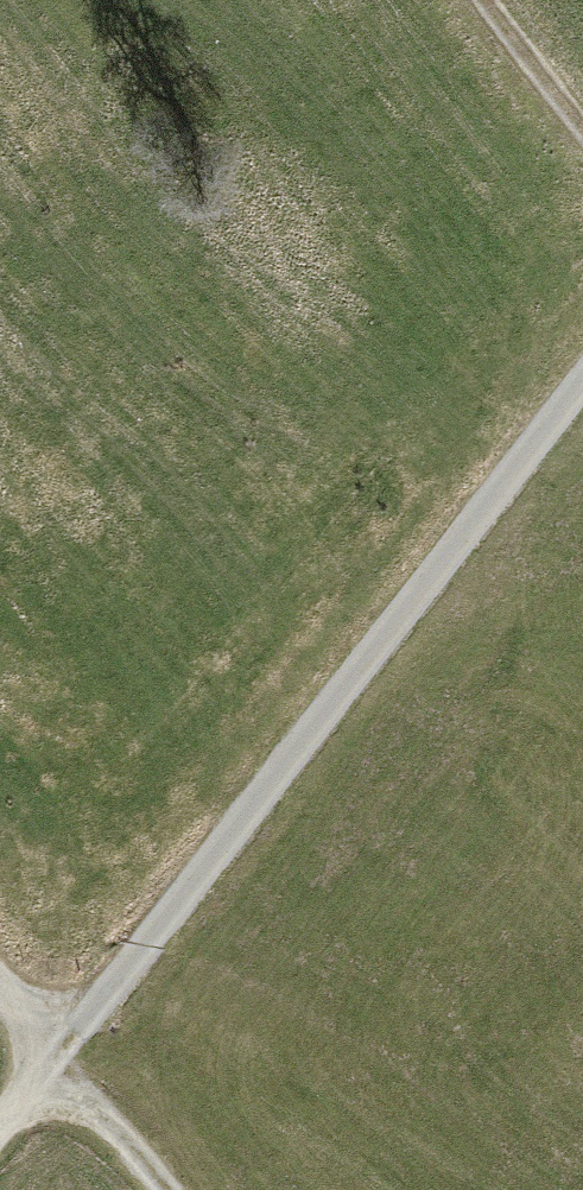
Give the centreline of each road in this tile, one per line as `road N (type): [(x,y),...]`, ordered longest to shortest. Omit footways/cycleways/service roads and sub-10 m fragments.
road 1 (track): [(582,380),(0,1133)]
road 2 (track): [(0,995),(157,1189)]
road 3 (track): [(582,138),(482,0)]

